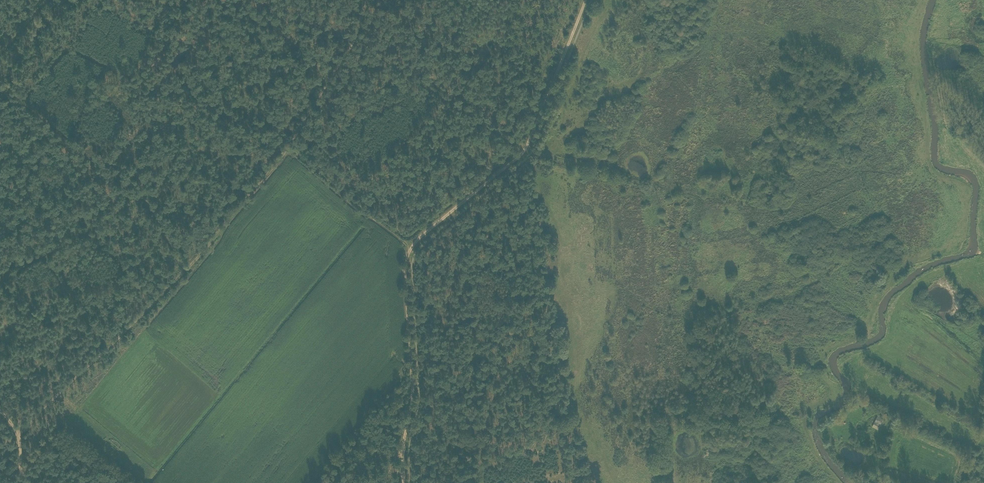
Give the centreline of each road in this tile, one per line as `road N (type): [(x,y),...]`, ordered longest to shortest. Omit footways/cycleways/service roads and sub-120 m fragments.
road 1 (track): [(586,0),(525,153),(408,256),(413,408),(406,482)]
road 2 (track): [(275,167),(68,51),(18,102)]
road 3 (track): [(16,430),(195,256)]
road 4 (track): [(118,0),(352,43)]
road 5 (track): [(288,152),(355,39),(365,0)]
road 6 (track): [(0,281),(136,202)]

